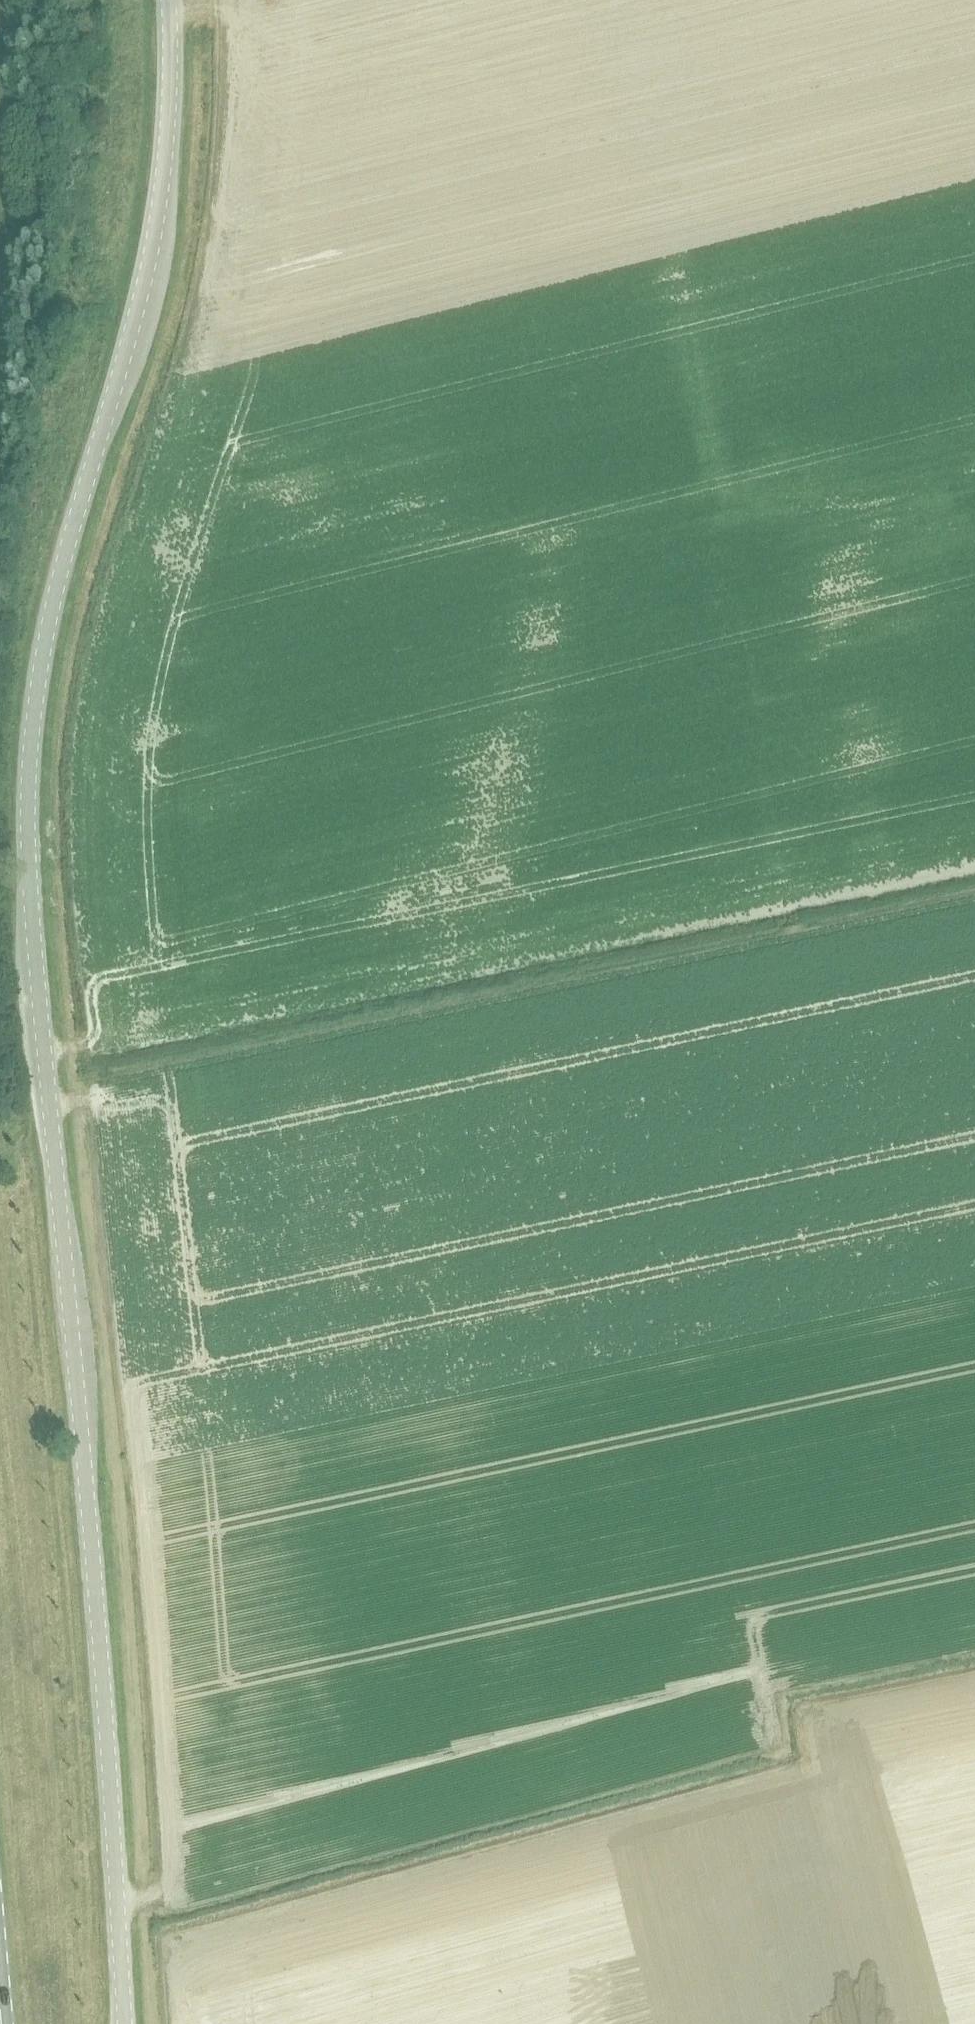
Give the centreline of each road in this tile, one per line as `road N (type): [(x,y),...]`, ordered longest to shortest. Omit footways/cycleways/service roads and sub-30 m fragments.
road 1 (tertiary): [(123,2023),(36,943),(34,752),(47,645),(156,250),(170,147),(170,0)]

